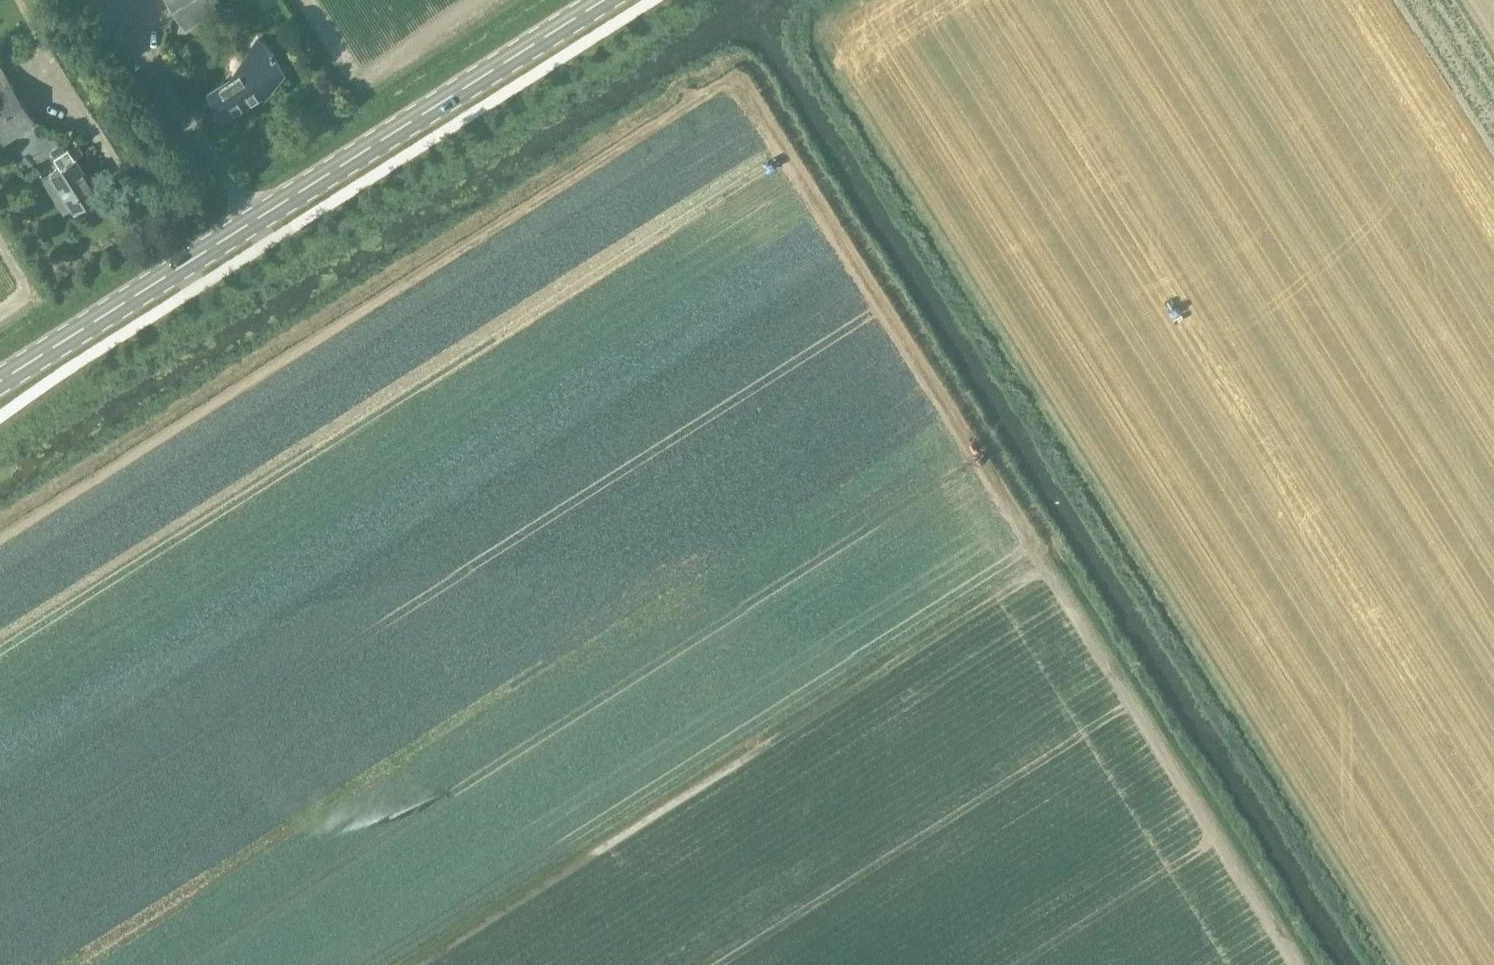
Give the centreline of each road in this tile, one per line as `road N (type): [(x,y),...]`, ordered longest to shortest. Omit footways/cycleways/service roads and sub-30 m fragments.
road 1 (secondary): [(0,381),(604,0)]

